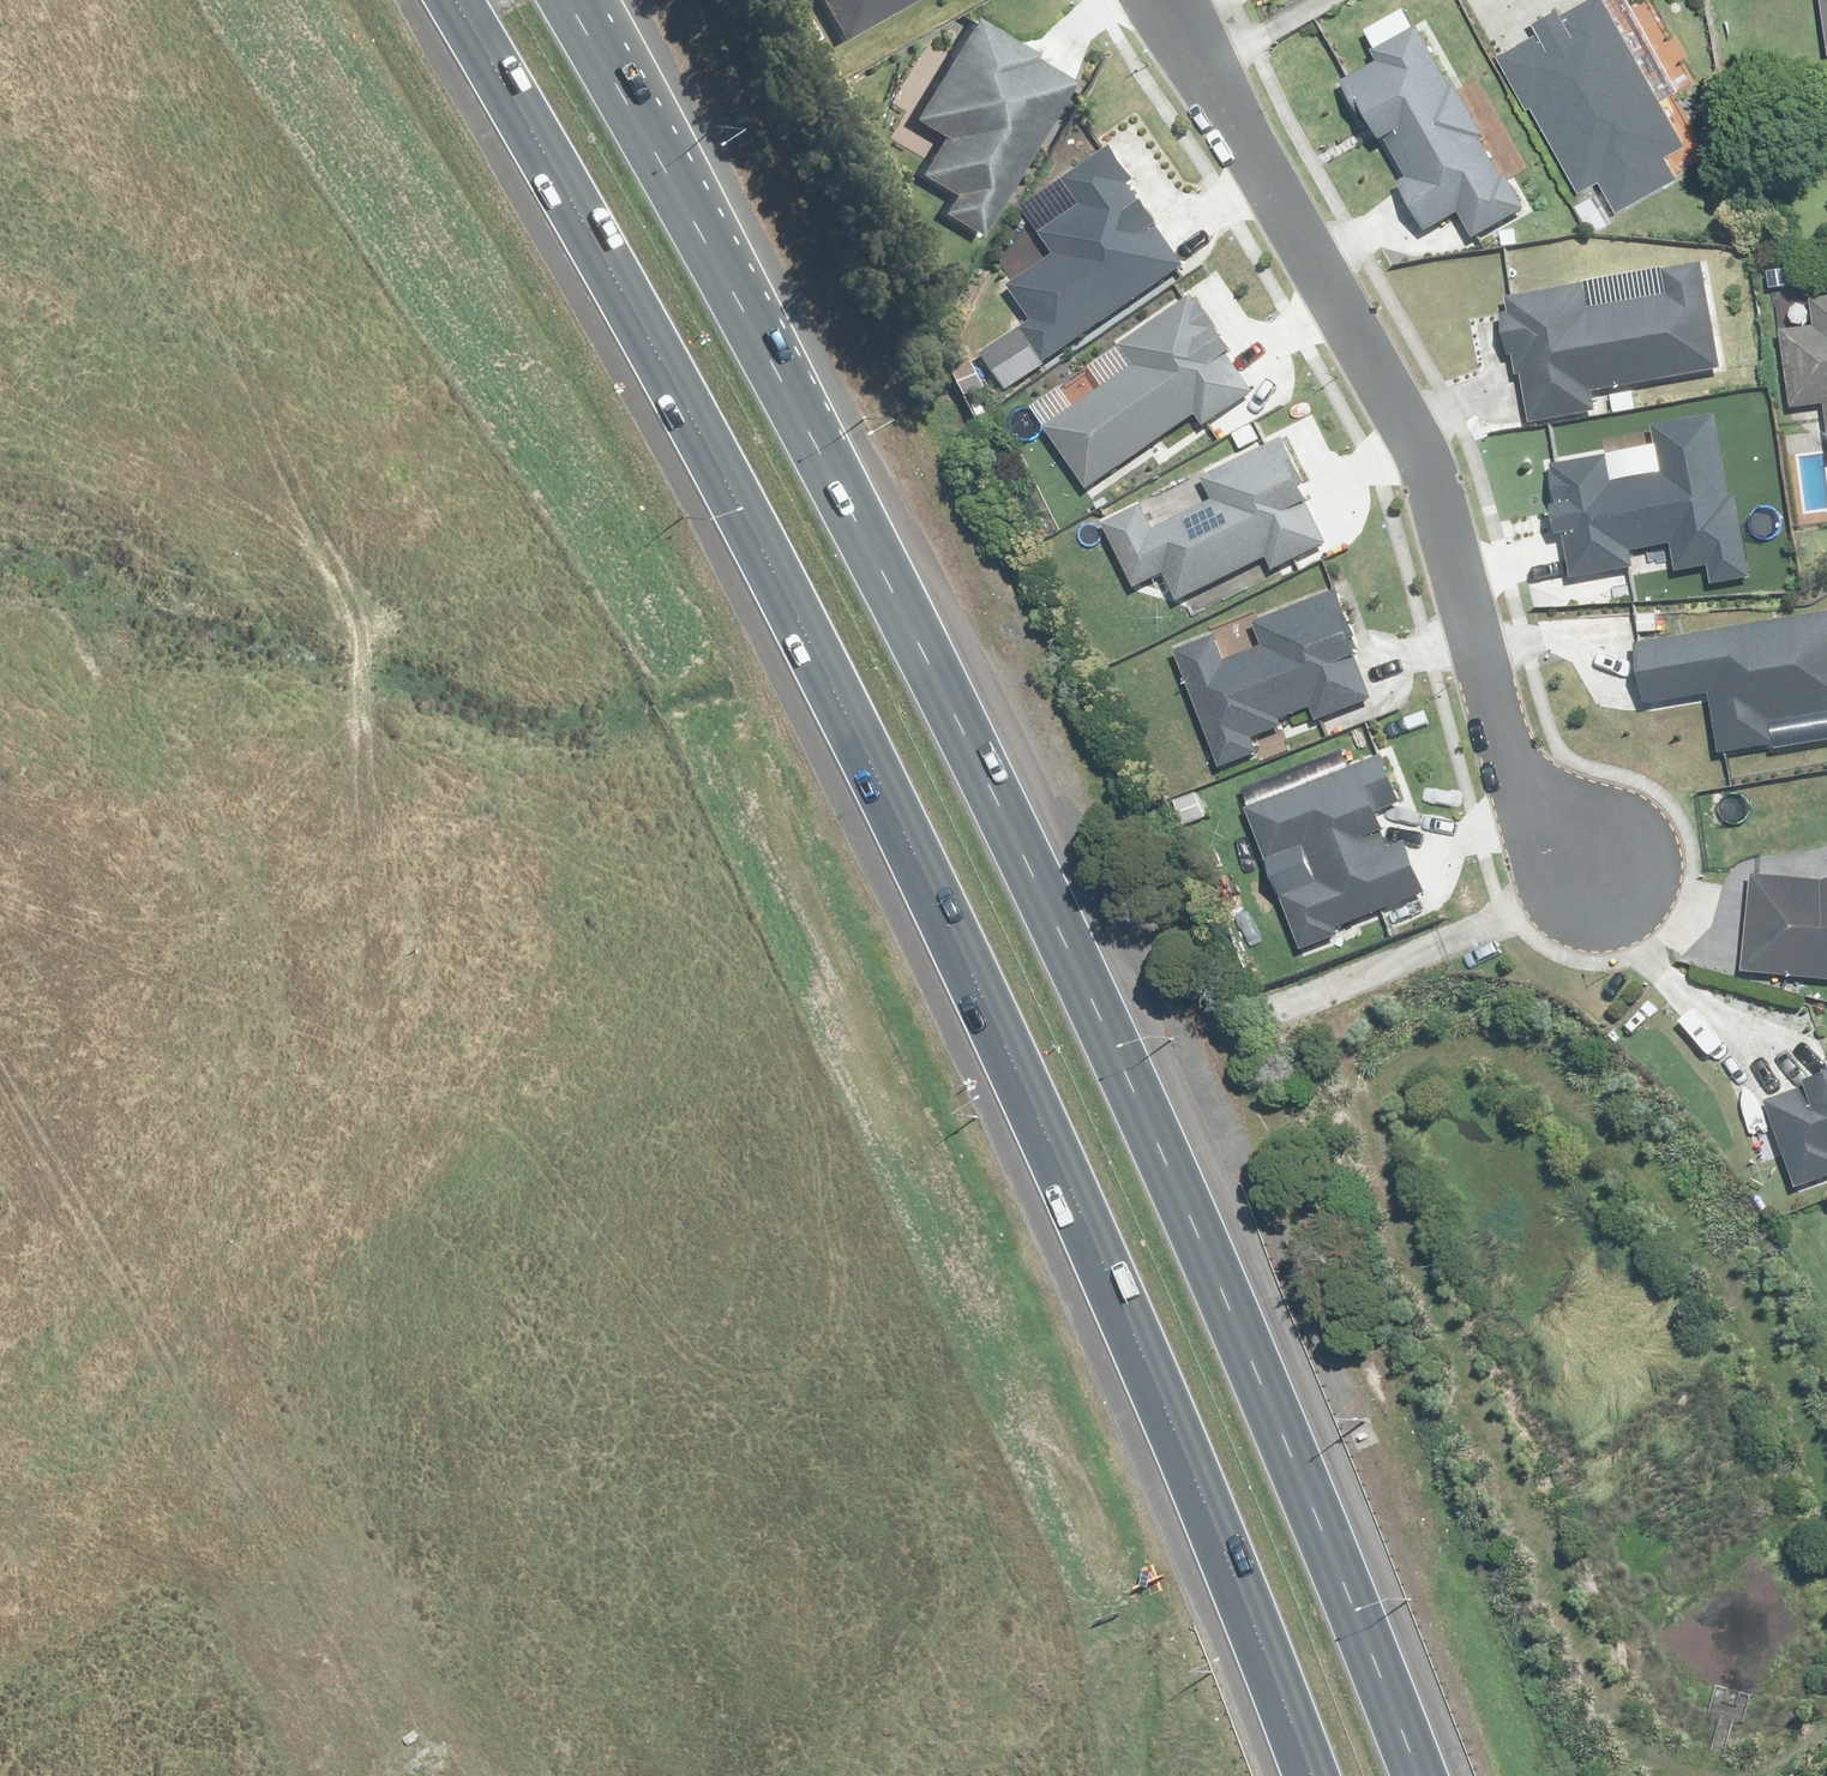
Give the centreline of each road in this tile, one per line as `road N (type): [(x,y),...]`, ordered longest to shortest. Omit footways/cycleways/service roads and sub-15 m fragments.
road 1 (motorway): [(1311,1775),(1219,1536),(1032,1101),(713,450),(459,0)]
road 2 (motorway): [(572,0),(675,165),(1000,794),(1164,1153),(1420,1775)]
road 3 (unknown): [(0,127),(236,518),(510,1010),(568,1236),(663,1775)]
road 4 (residential): [(1168,0),(1427,441),(1543,829),(1600,898)]
road 5 (track): [(1331,989),(1555,1591),(1611,1703),(1653,1753),(1691,1775)]
road 6 (unknown): [(0,1453),(324,977),(455,909)]
road 7 (track): [(1826,1485),(1636,1133),(1574,1076),(1506,1042),(1457,1045),(1417,1064)]
road 8 (unknown): [(143,1775),(0,1609)]

